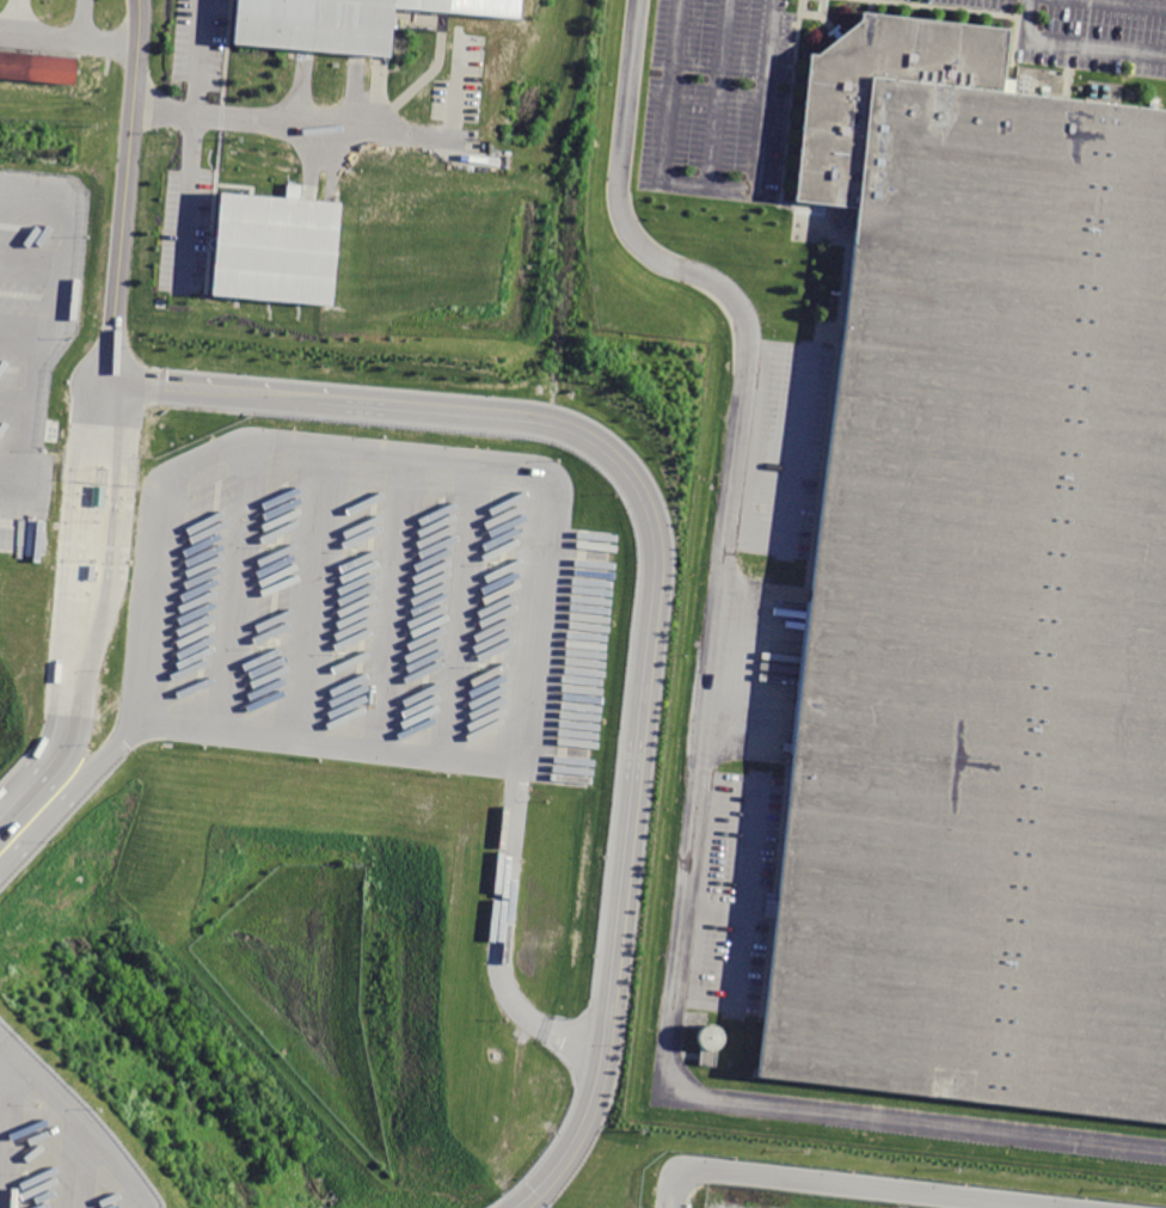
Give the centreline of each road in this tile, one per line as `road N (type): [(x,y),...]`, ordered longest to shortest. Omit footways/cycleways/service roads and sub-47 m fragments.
road 1 (residential): [(139,0),(110,381)]

